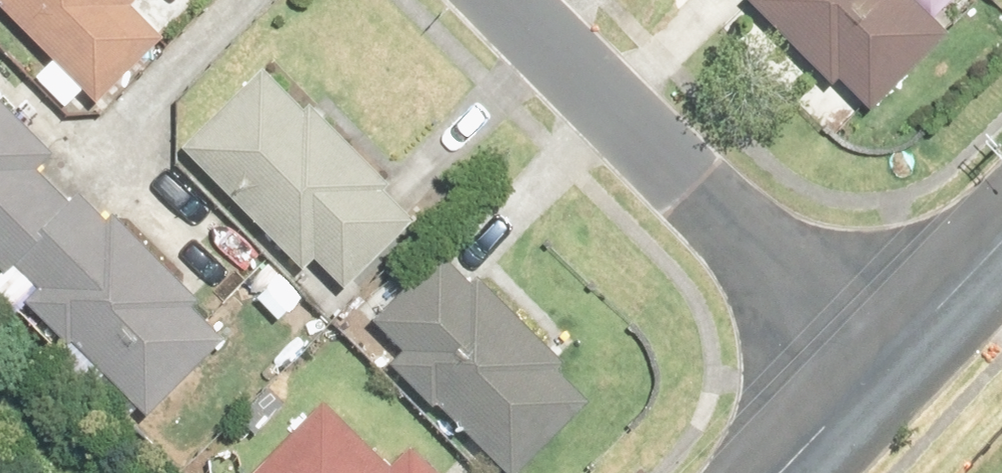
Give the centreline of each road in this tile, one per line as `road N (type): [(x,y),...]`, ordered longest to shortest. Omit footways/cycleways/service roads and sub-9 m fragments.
road 1 (residential): [(496,0),(873,378)]
road 2 (residential): [(1001,248),(873,378)]
road 3 (residential): [(873,378),(780,472)]

